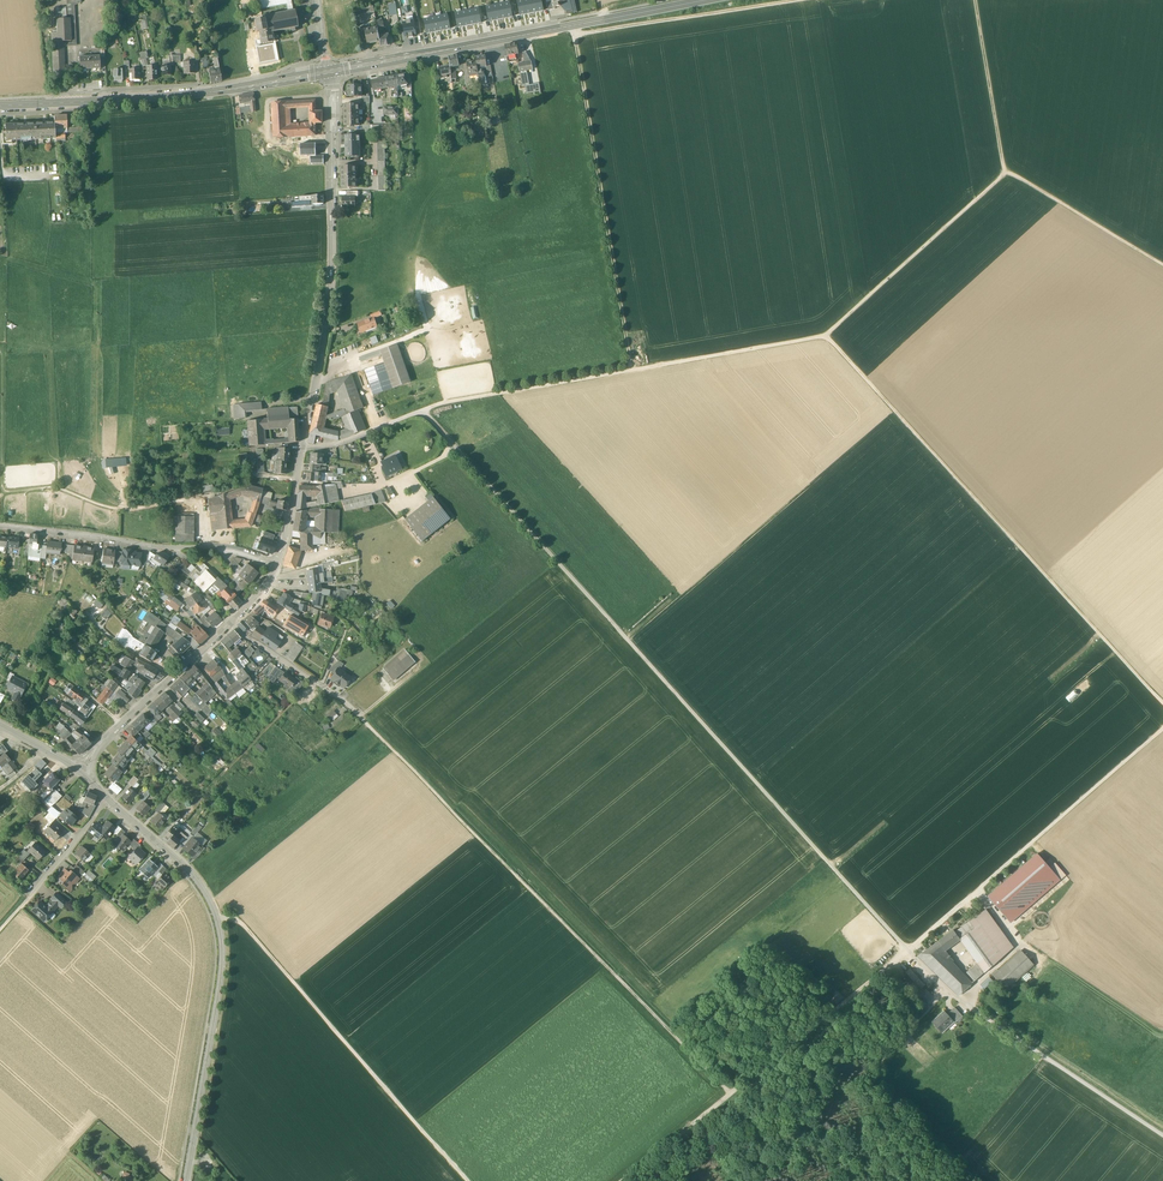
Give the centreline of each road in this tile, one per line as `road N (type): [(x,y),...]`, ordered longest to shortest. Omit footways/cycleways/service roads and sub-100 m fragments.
road 1 (track): [(424,410),(827,336),(1006,171),(975,0)]
road 2 (track): [(424,410),(909,951)]
road 3 (track): [(631,370),(574,34),(795,0)]
road 4 (track): [(369,727),(731,1094)]
road 5 (residential): [(276,567),(332,291),(328,72)]
road 6 (track): [(827,336),(1162,701)]
road 7 (tertiary): [(185,1180),(220,986),(217,922),(184,865),(106,797)]
road 8 (secondary): [(328,72),(708,0)]
road 9 (track): [(622,1180),(909,951)]
road 10 (track): [(466,1180),(239,922),(216,918)]
road 11 (track): [(909,951),(1162,730)]
road 12 (secondary): [(0,105),(192,94),(328,72)]
road 13 (unclassified): [(909,951),(961,1002),(1162,1136)]
road 14 (residential): [(276,567),(234,551),(0,525)]
road 15 (residential): [(80,772),(230,626)]
road 16 (track): [(1006,171),(1162,265)]
road 17 (residential): [(230,626),(352,706),(369,727)]
road 18 (track): [(456,449),(384,484),(365,434)]
road 19 (track): [(303,448),(336,445),(424,410)]
road 20 (residential): [(30,896),(106,797)]

